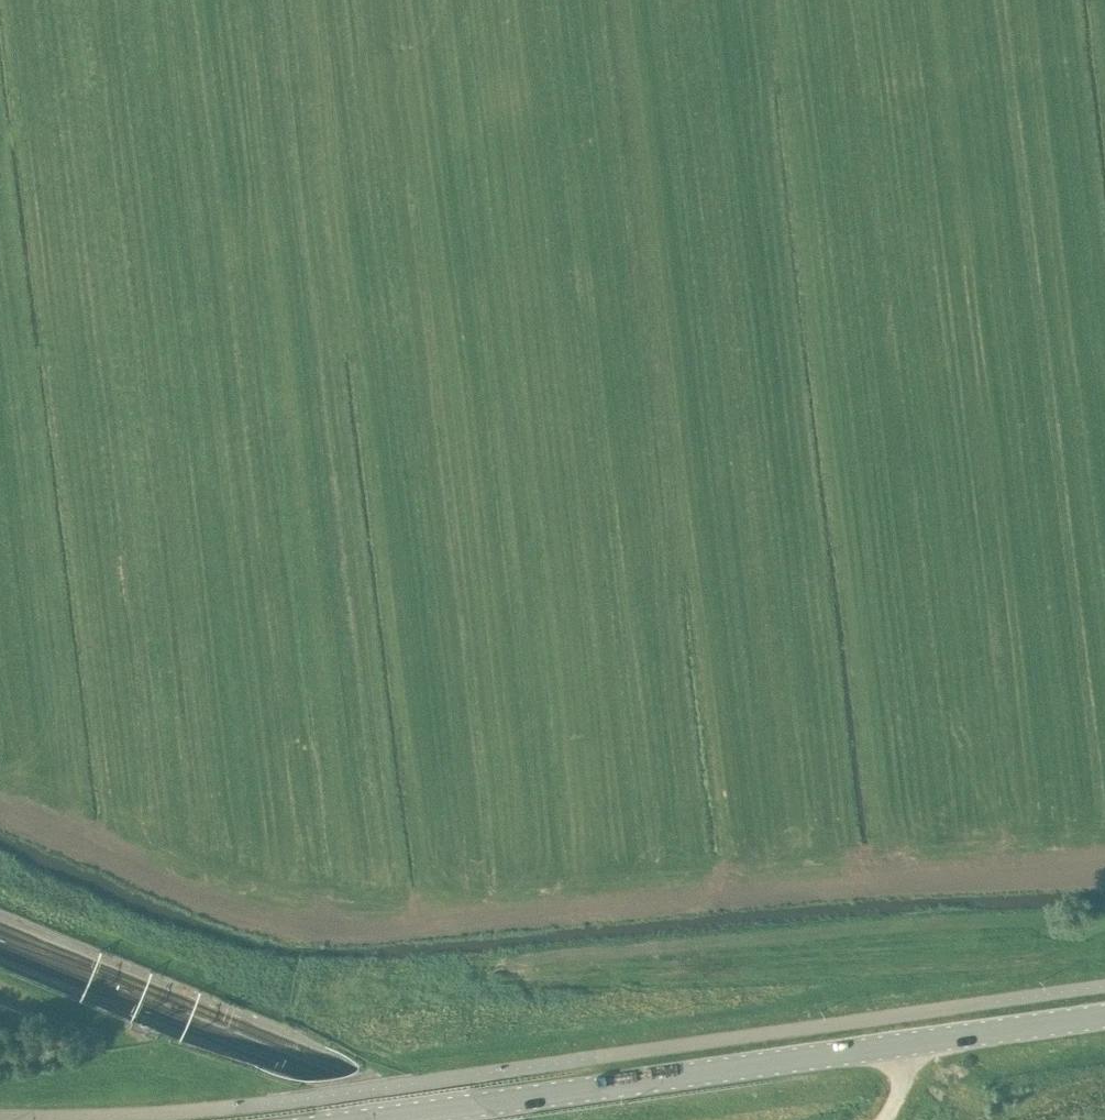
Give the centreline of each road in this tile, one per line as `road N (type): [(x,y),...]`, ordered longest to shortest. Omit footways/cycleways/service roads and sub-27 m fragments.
road 1 (tertiary): [(1104,1013),(343,1119)]

